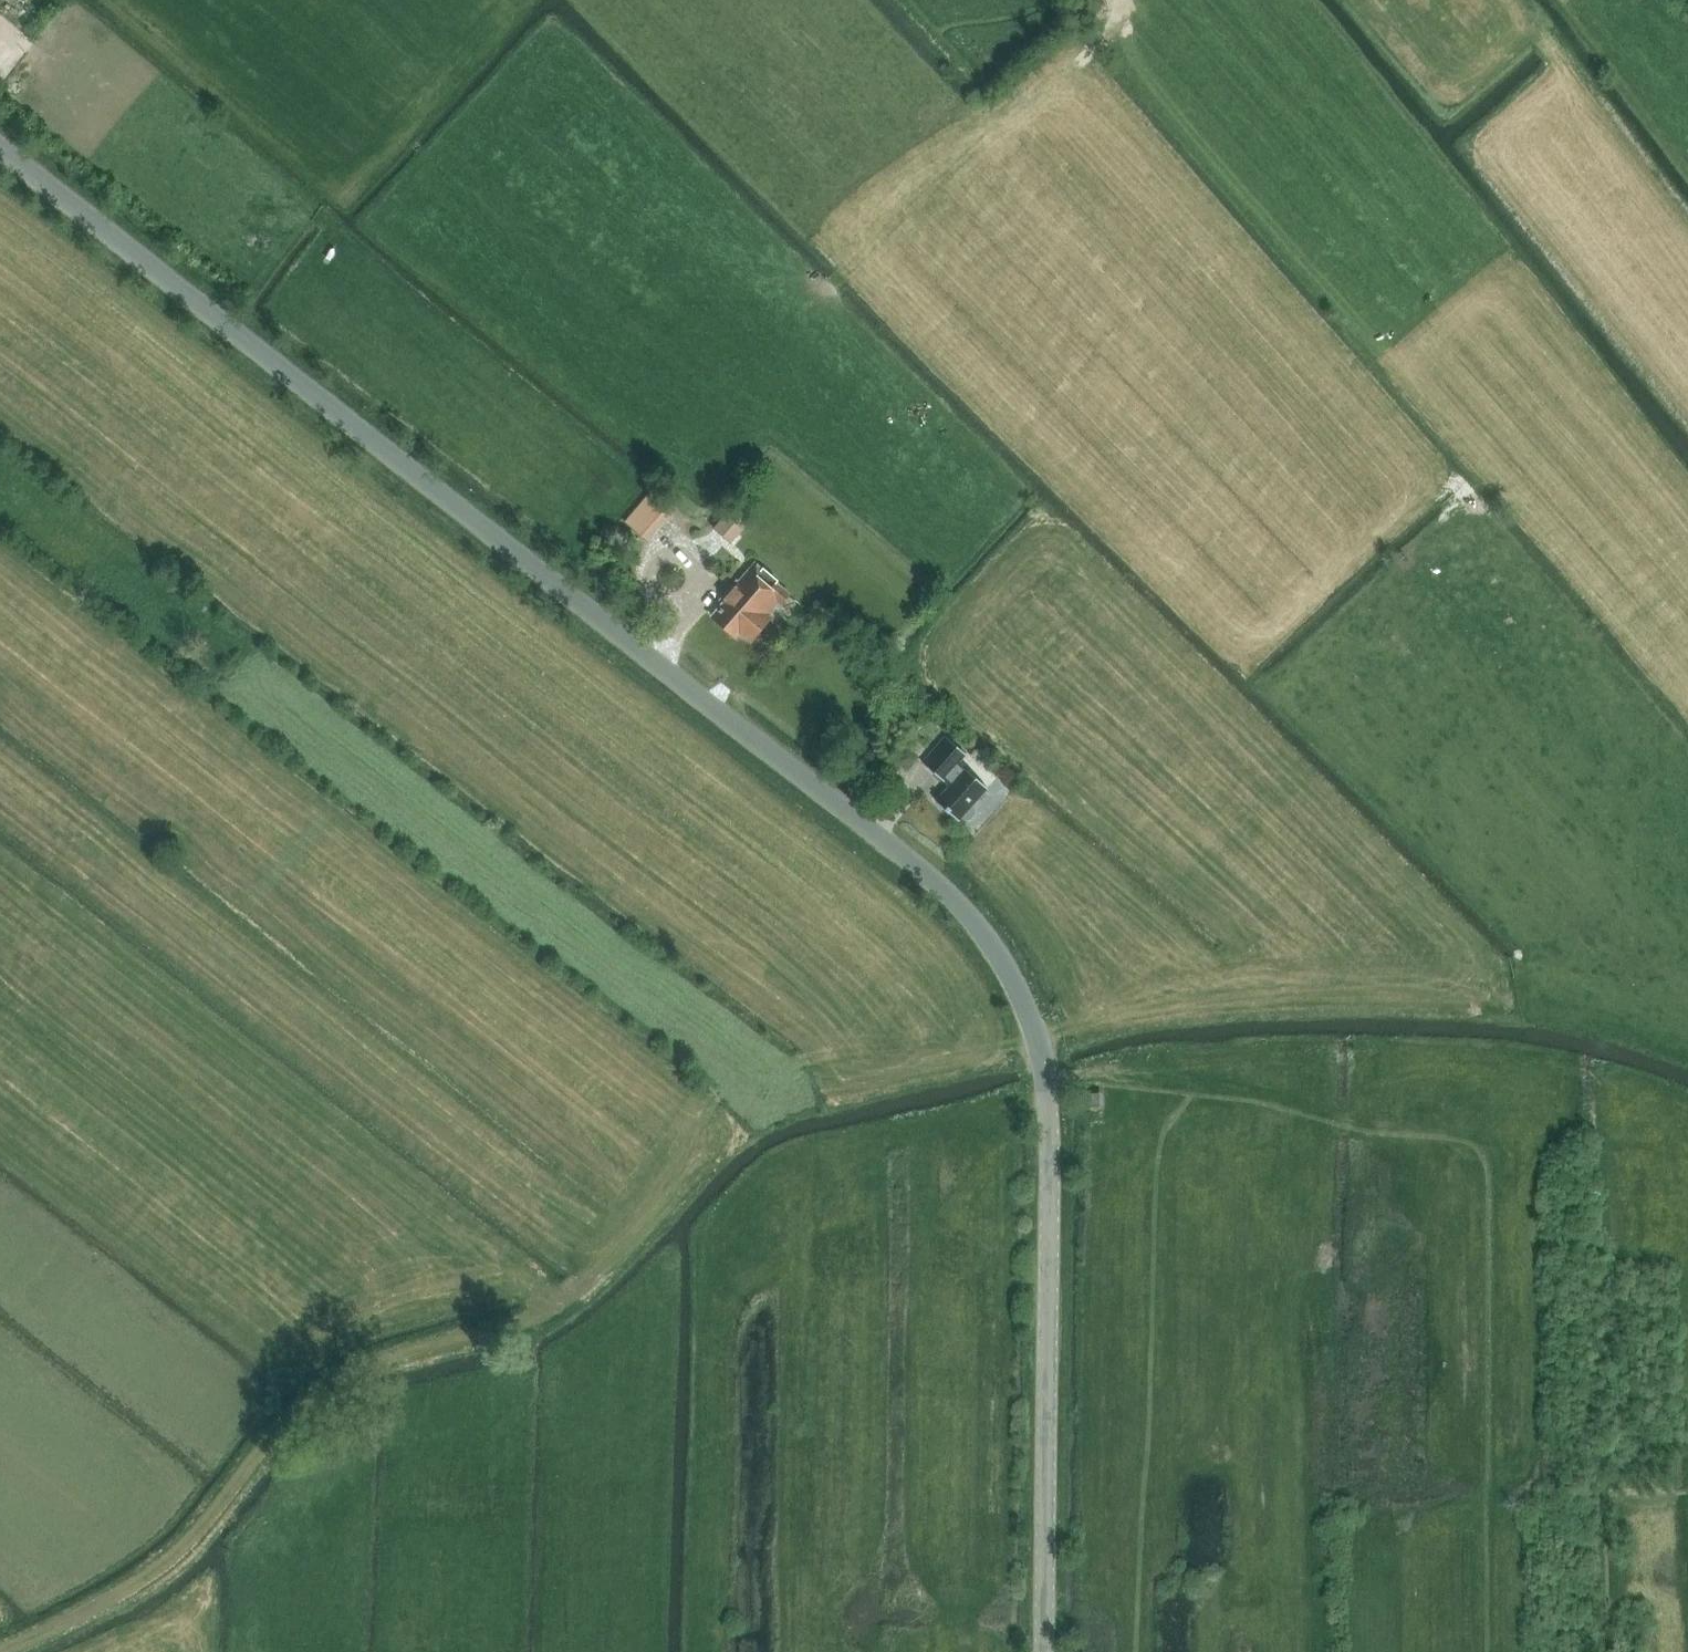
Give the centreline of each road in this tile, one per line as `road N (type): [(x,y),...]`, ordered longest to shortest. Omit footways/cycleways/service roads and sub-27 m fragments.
road 1 (tertiary): [(1046,1651),(1052,1084),(1037,1021),(1008,962),(961,904),(0,155)]

